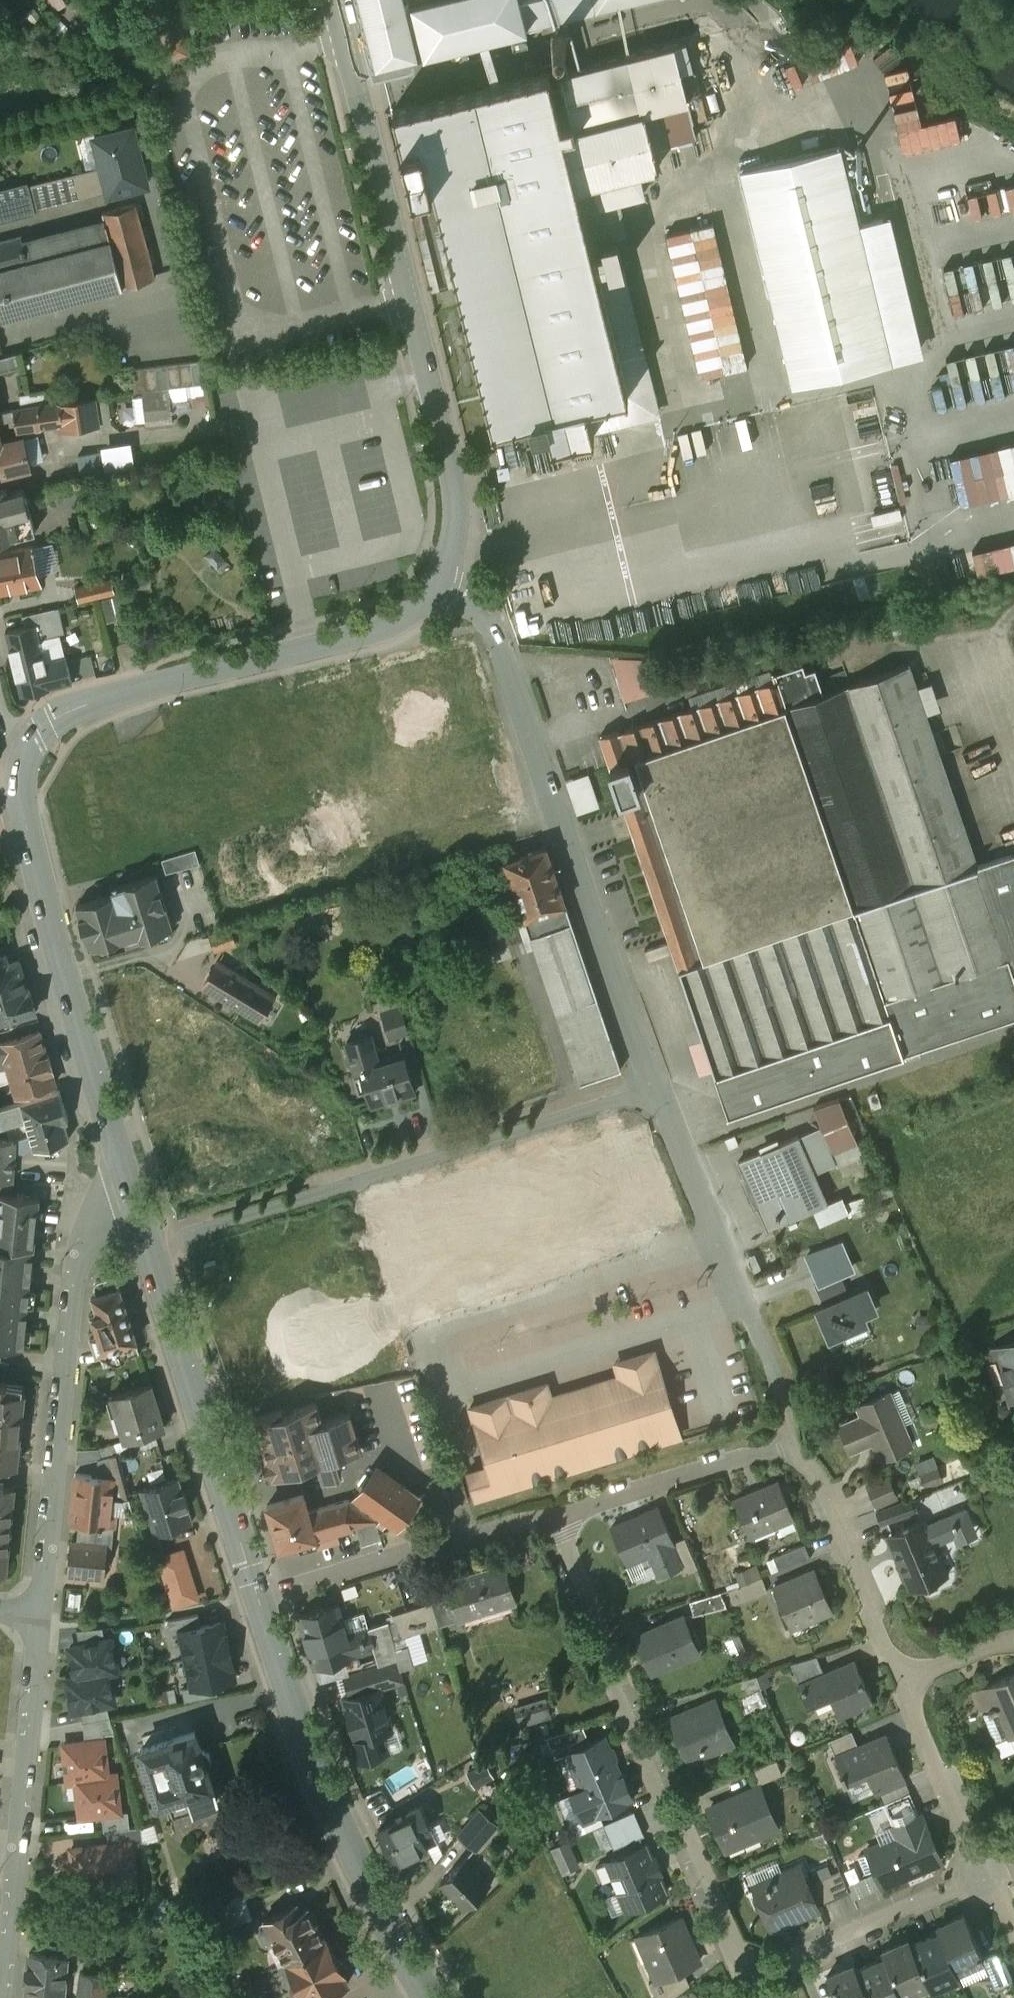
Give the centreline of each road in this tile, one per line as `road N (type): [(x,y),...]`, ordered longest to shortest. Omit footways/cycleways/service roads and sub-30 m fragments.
road 1 (residential): [(548,1514),(738,1958),(767,1970),(986,1883)]
road 2 (tertiary): [(331,0),(449,481),(442,566)]
road 3 (residential): [(442,566),(490,618),(652,1082)]
road 4 (residential): [(148,1242),(652,1082)]
road 5 (tertiary): [(442,566),(404,614),(84,704),(45,727),(27,749)]
road 6 (residential): [(127,1179),(101,1198),(88,1222),(37,1609)]
road 7 (tertiary): [(264,1593),(357,1860),(433,1997)]
road 8 (residential): [(37,1609),(2,1997)]
road 9 (residential): [(652,1082),(798,1443)]
road 10 (tertiary): [(24,818),(127,1179)]
road 11 (tertiary): [(148,1242),(264,1593)]
road 12 (residential): [(264,1593),(548,1514)]
road 13 (residential): [(798,1443),(848,1524),(880,1631),(909,1681)]
road 14 (residential): [(548,1514),(798,1443)]
road 15 (residential): [(909,1681),(986,1883)]

